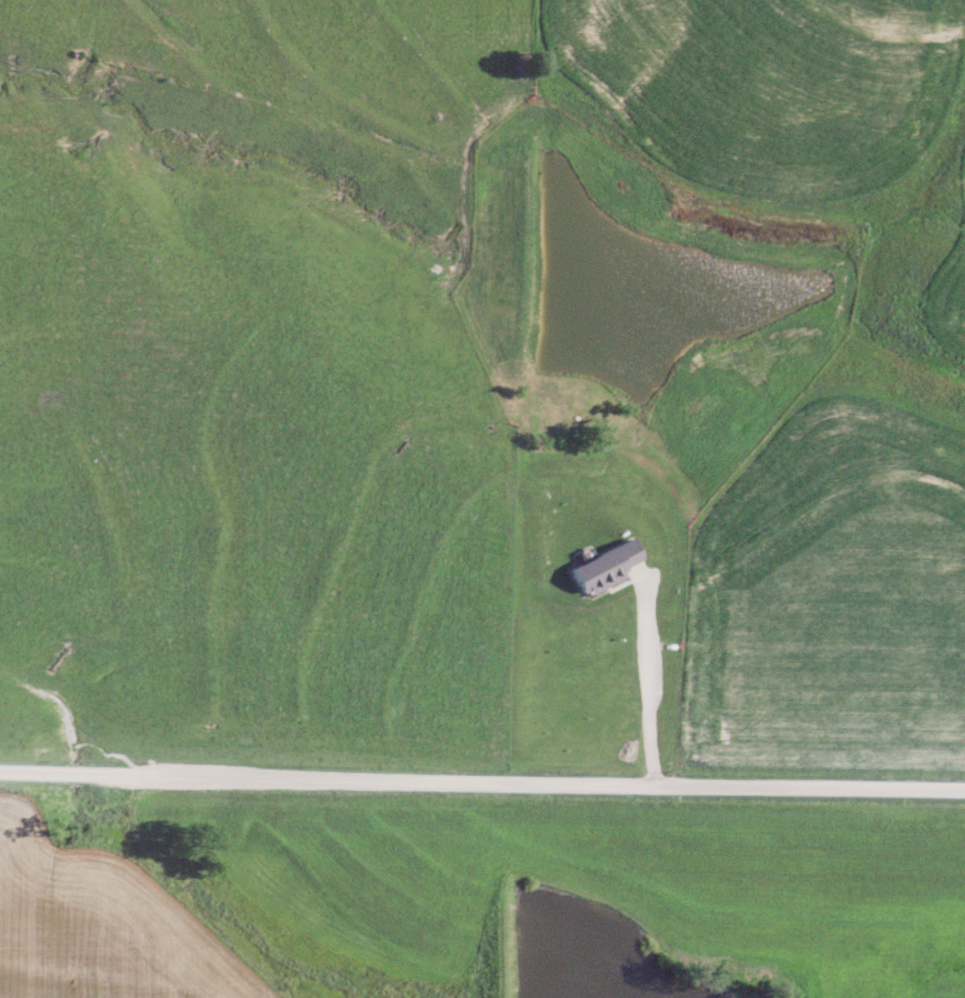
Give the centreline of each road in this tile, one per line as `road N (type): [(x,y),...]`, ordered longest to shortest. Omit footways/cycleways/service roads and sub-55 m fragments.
road 1 (residential): [(964,788),(0,769)]

